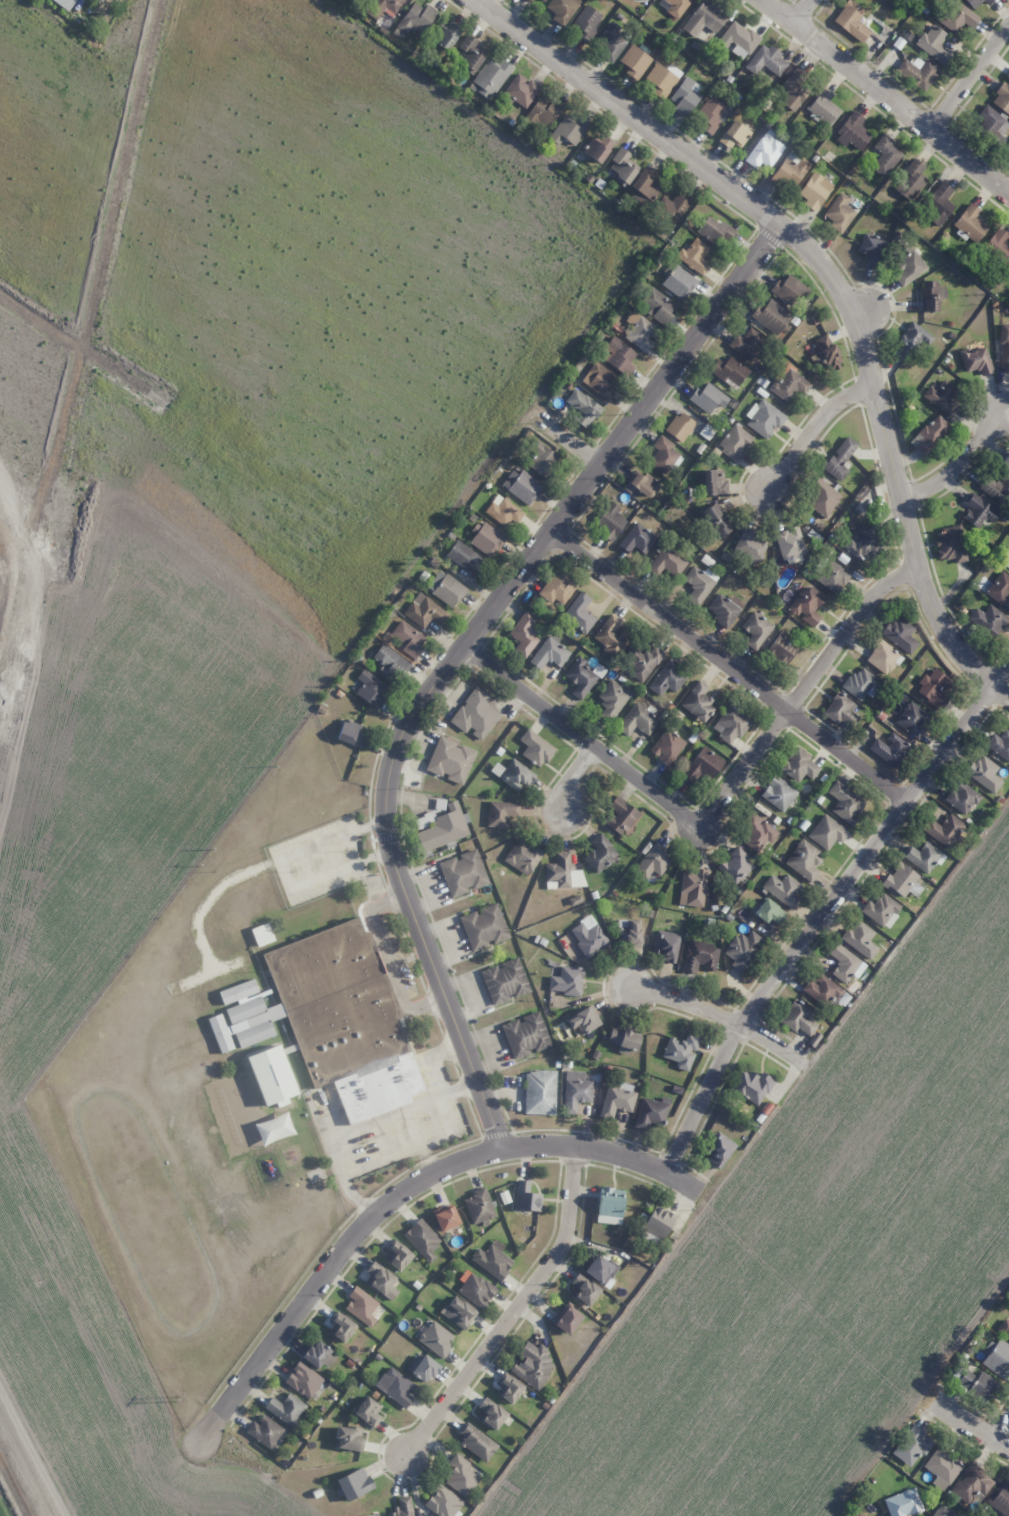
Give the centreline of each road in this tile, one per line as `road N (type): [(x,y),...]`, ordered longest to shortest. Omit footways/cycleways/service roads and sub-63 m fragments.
road 1 (residential): [(780,225),(424,695),(391,763),(386,821),(393,858),(501,1148)]
road 2 (residential): [(475,0),(780,225),(825,269),(863,348),(933,613),(960,657),(1008,696)]
road 3 (residential): [(698,1192),(625,1156),(574,1145),(501,1148),(440,1168),(364,1222),(201,1439)]
road 4 (residential): [(664,1171),(740,1024),(1008,665)]
road 5 (residential): [(550,530),(905,802)]
road 6 (residential): [(574,1145),(560,1247),(406,1454)]
road 7 (residential): [(697,827),(870,599),(917,568)]
road 8 (residential): [(766,0),(1008,193)]
road 9 (residential): [(462,645),(697,827)]
road 10 (residential): [(632,986),(710,1010),(806,1064)]
road 11 (residential): [(873,386),(832,405),(767,488)]
road 12 (residential): [(900,499),(942,480),(1000,413)]
road 13 (residential): [(930,130),(1008,26)]

